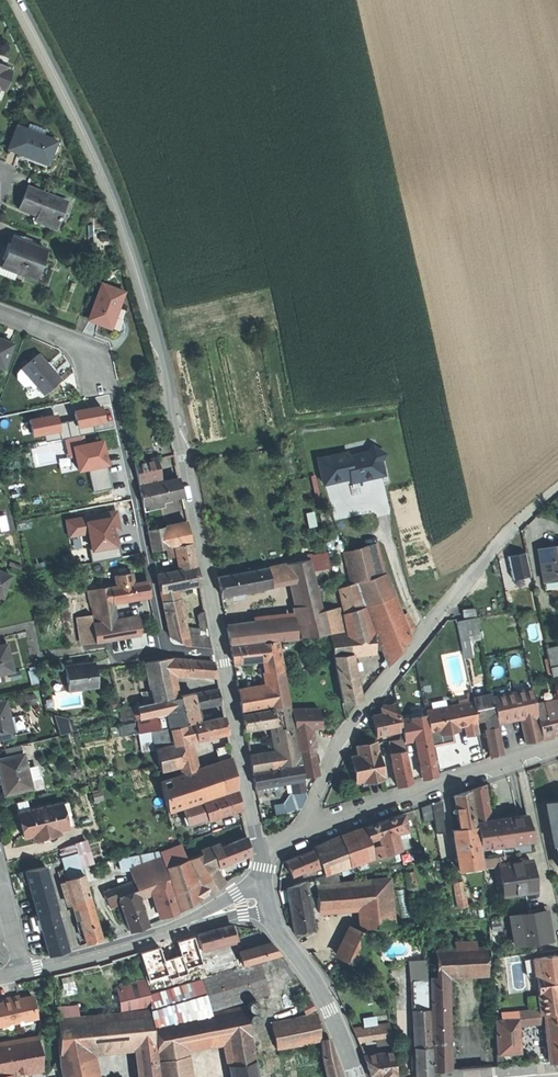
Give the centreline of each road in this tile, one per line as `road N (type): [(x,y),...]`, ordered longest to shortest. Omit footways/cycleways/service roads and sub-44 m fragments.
road 1 (tertiary): [(16,0),(94,156),(129,247),(185,460),(223,663)]
road 2 (residential): [(300,833),(349,727),(511,529),(557,488)]
road 3 (residential): [(300,833),(557,744)]
road 4 (tertiary): [(23,972),(268,898)]
road 5 (tertiary): [(268,898),(280,932),(331,1011),(356,1076)]
road 6 (tertiary): [(260,853),(223,663)]

